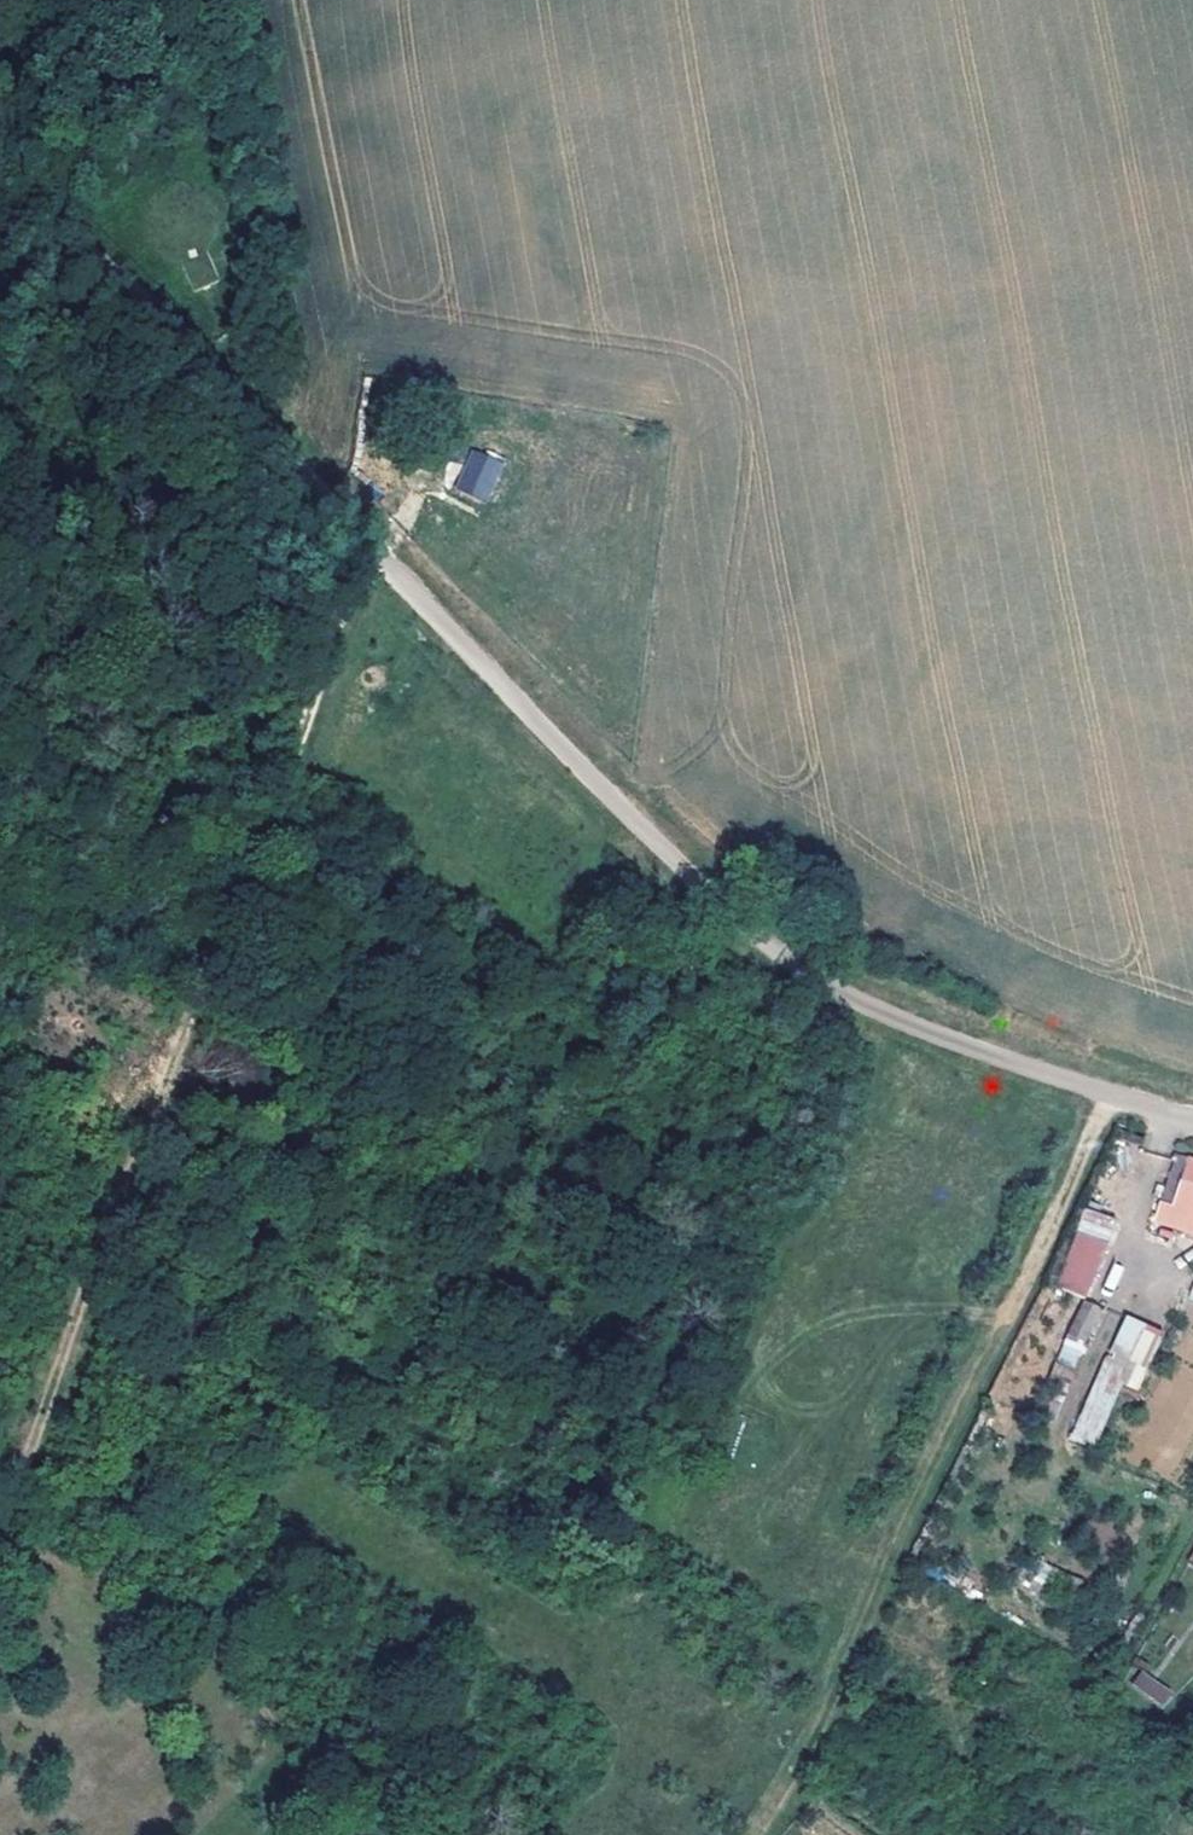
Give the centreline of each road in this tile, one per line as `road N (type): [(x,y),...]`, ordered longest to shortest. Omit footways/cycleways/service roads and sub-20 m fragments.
road 1 (track): [(0,1558),(96,1268),(377,551)]
road 2 (residential): [(337,512),(785,954),(857,993),(1192,1119)]
road 3 (track): [(337,512),(264,405),(0,180)]

